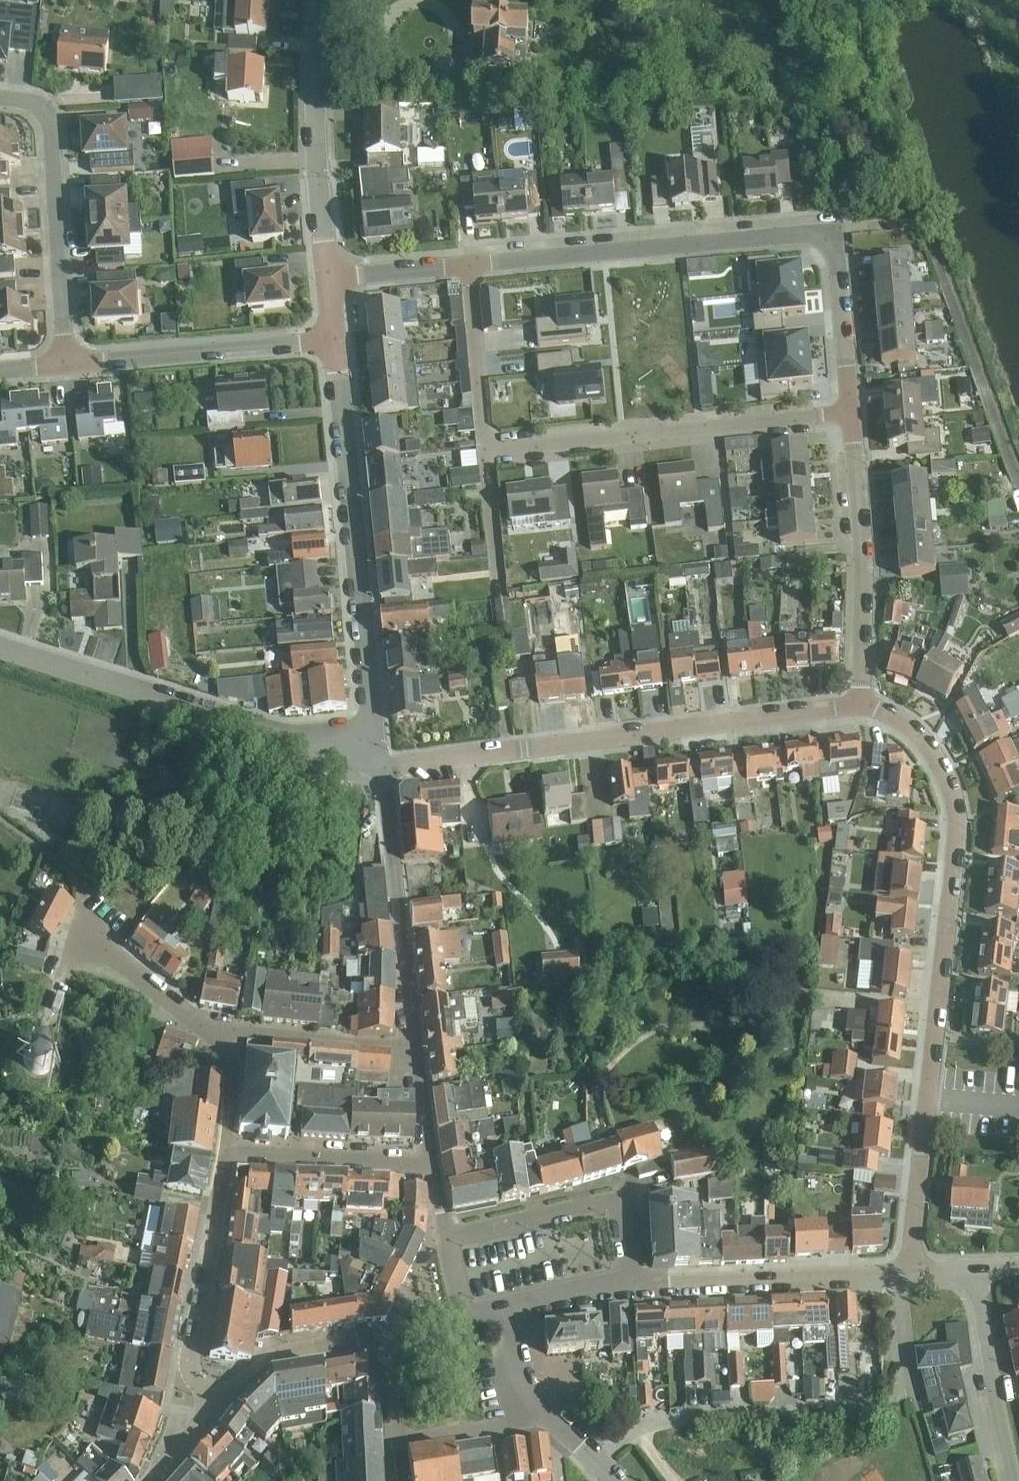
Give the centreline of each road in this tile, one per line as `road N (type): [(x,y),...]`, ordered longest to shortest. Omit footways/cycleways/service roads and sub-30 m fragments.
road 1 (residential): [(862,705),(895,717),(933,755),(952,798),(957,839),(907,1274)]
road 2 (residential): [(851,412),(828,229),(467,265)]
road 3 (residential): [(376,769),(862,705)]
road 4 (residential): [(376,769),(333,340)]
road 5 (residential): [(0,650),(376,769)]
road 6 (residential): [(495,450),(851,412)]
road 7 (residential): [(66,364),(47,106),(0,97)]
road 8 (residential): [(862,705),(867,588),(851,412)]
road 9 (residential): [(411,1045),(376,769)]
road 10 (residential): [(327,277),(315,93),(321,0)]
road 11 (residential): [(391,1329),(395,1440),(553,1416)]
road 12 (residential): [(637,1283),(907,1274)]
road 13 (residential): [(66,364),(333,340)]
road 14 (residential): [(219,1401),(194,1379),(193,1358),(227,1150)]
road 15 (residential): [(637,1283),(624,1209),(608,1198),(445,1235)]
road 16 (residential): [(1016,1480),(975,1268)]
road 17 (residential): [(227,1150),(431,1163)]
road 18 (residential): [(467,265),(488,447),(495,450)]
road 19 (tertiary): [(219,1401),(291,1350),(391,1329)]
road 20 (residential): [(222,1027),(411,1045)]
road 21 (residential): [(500,589),(487,464),(495,450)]
road 22 (residential): [(467,265),(327,277)]
road 23 (residential): [(222,1027),(191,1018),(112,950)]
road 24 (unclassified): [(510,1307),(637,1283)]
road 25 (residential): [(227,1150),(233,1075),(222,1027)]
road 26 (tertiary): [(553,1416),(522,1390),(510,1307)]

